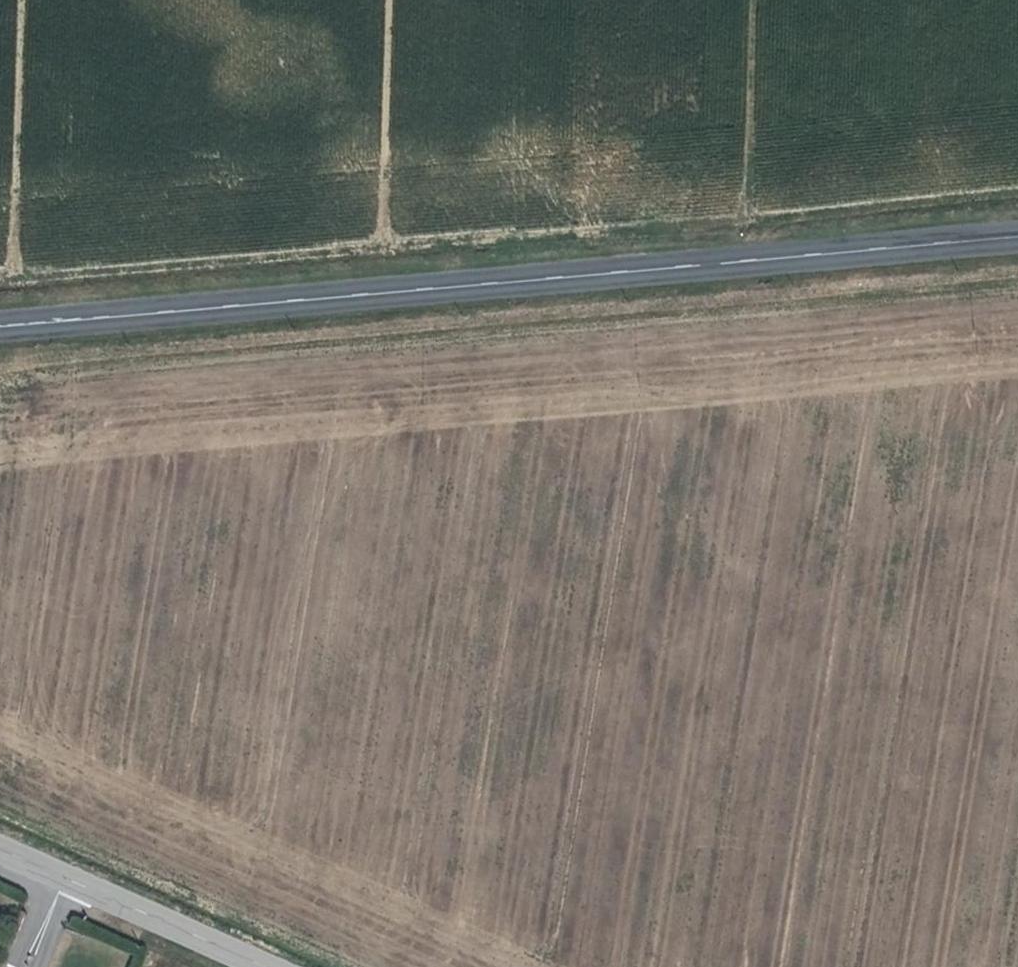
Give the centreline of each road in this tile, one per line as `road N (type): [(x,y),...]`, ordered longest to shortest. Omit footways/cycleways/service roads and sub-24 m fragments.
road 1 (secondary): [(0,331),(1017,248)]
road 2 (tertiary): [(265,966),(0,848)]

